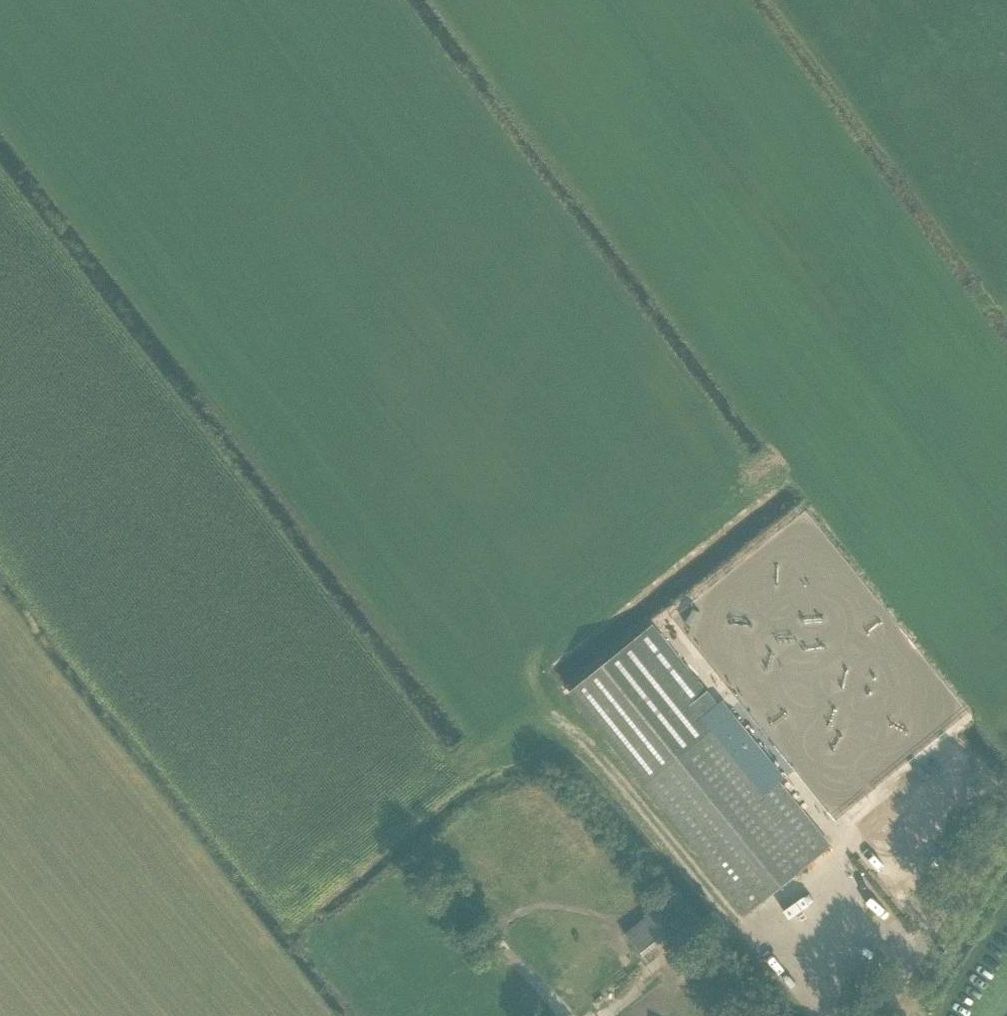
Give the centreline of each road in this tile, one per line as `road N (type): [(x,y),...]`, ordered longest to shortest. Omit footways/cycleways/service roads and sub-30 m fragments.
road 1 (unclassified): [(890,1015),(1006,811)]

